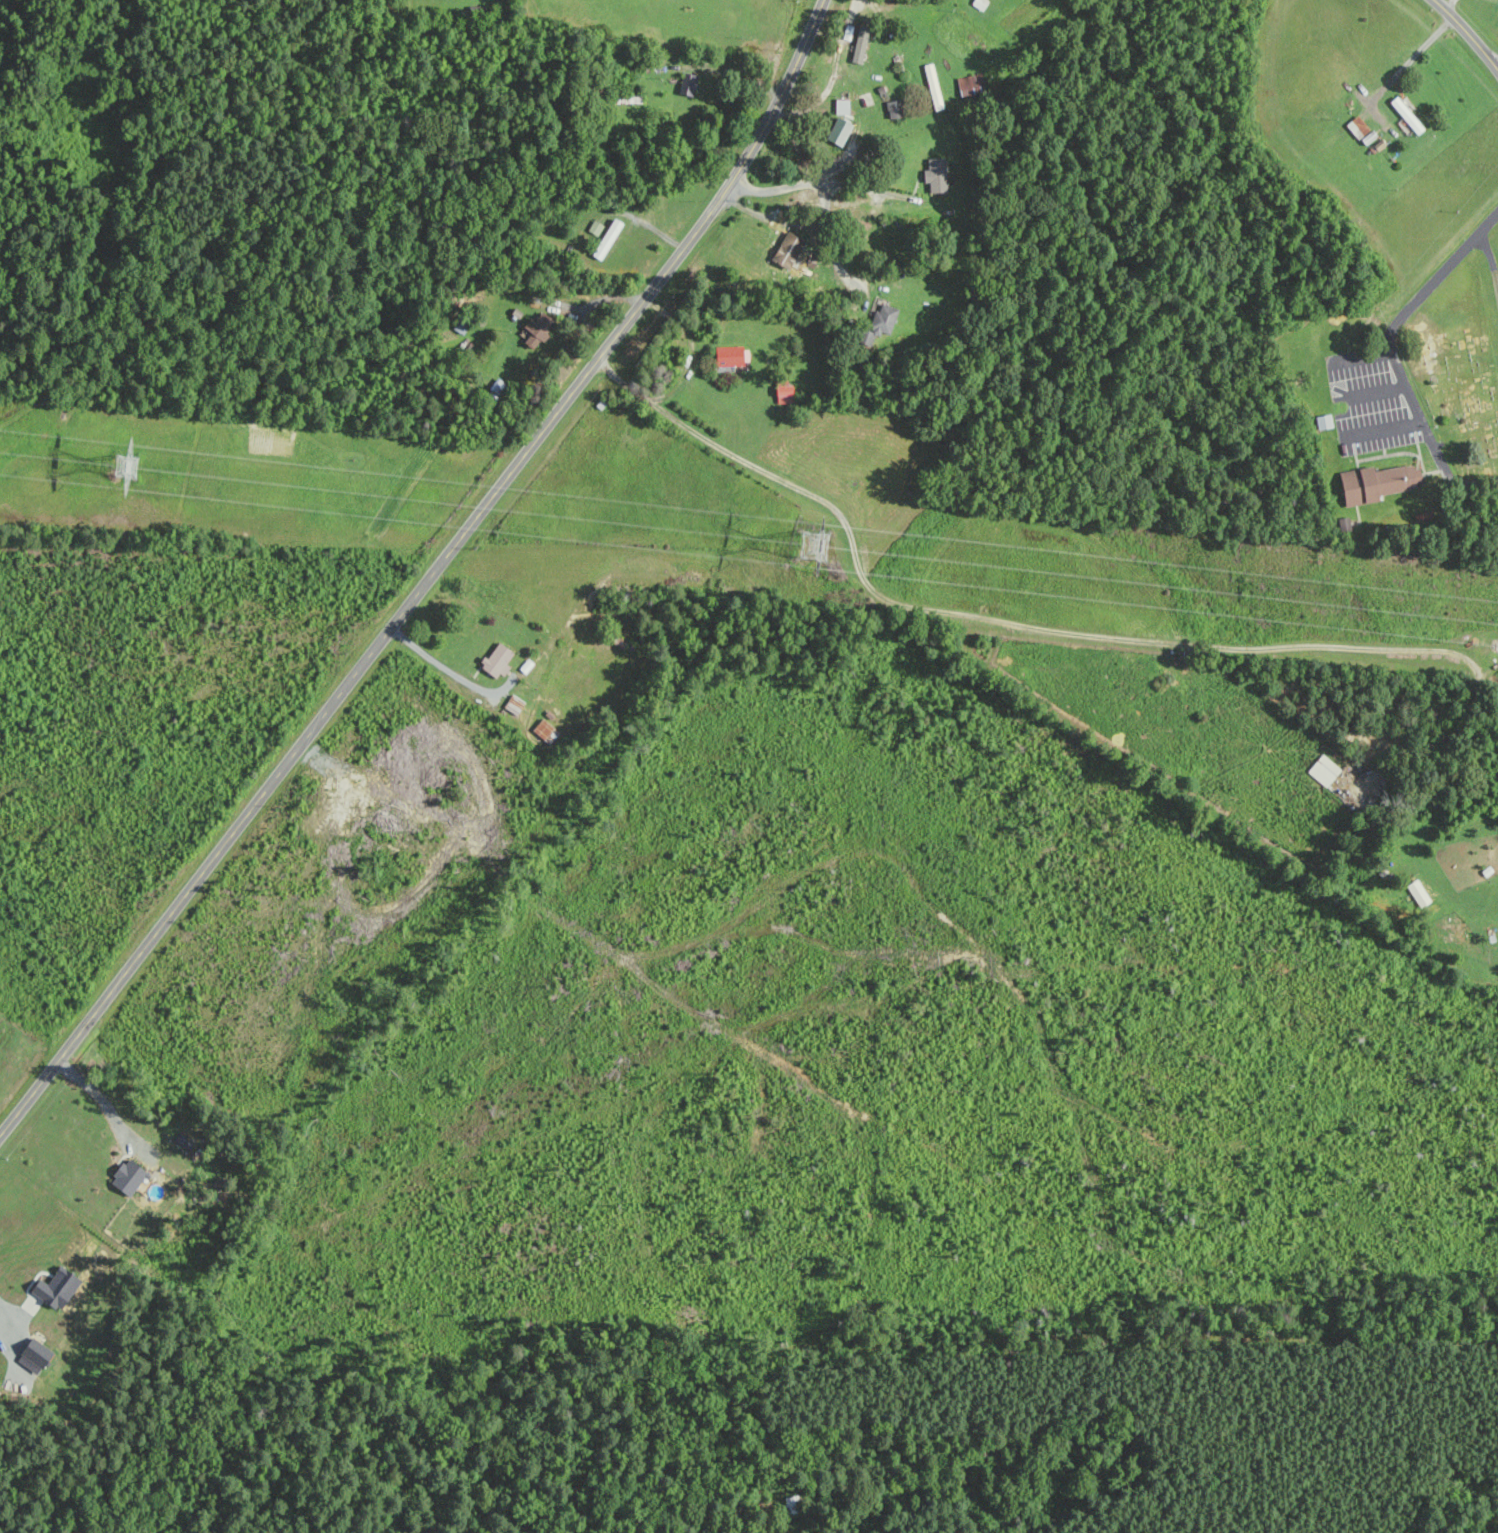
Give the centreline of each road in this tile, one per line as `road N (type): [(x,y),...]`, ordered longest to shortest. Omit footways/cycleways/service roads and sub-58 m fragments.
road 1 (residential): [(0,1135),(703,224),(776,106),(825,0)]

